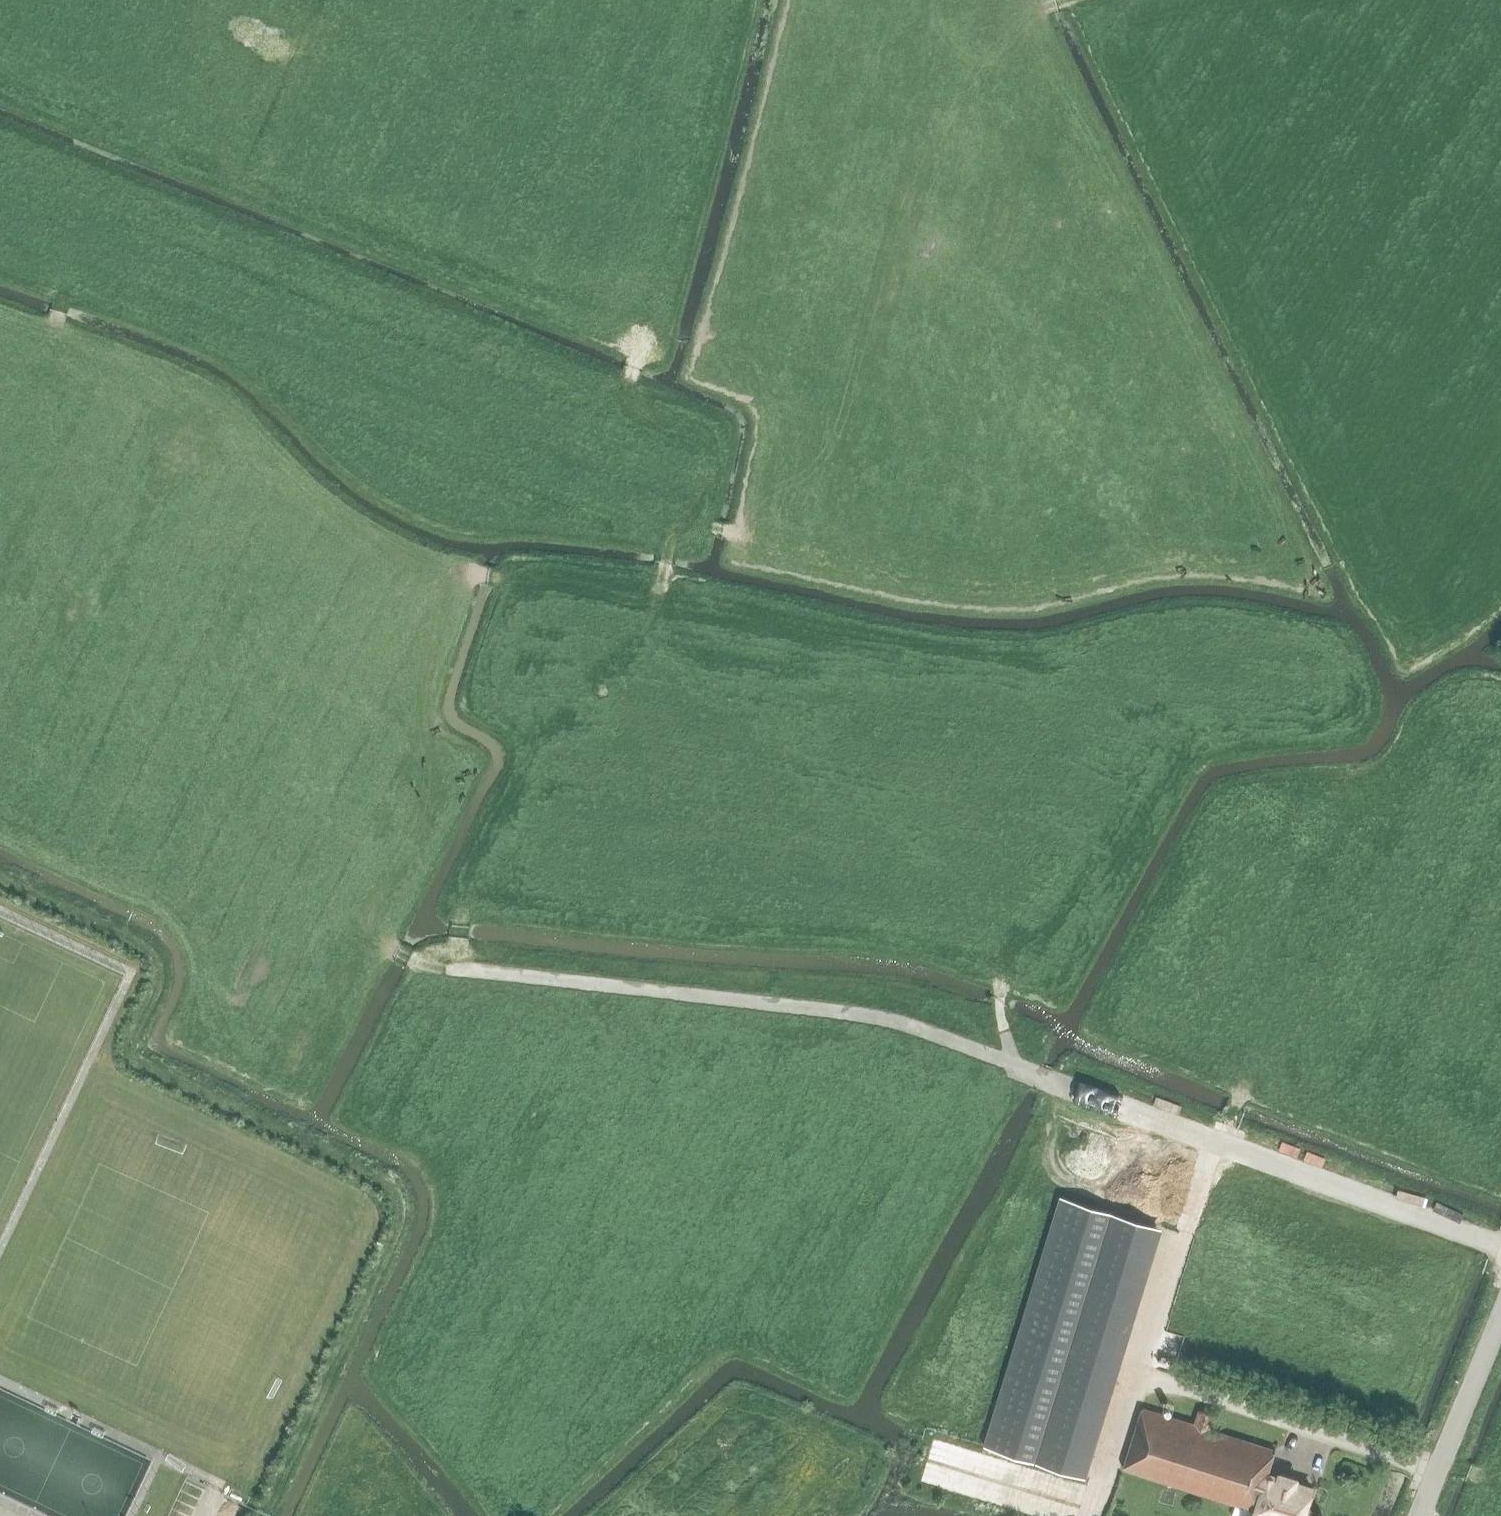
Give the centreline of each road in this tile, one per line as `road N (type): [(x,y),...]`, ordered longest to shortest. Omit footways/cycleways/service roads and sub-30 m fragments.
road 1 (track): [(450,970),(900,1022),(1500,1247)]
road 2 (unclassified): [(1423,1515),(1500,1319)]

